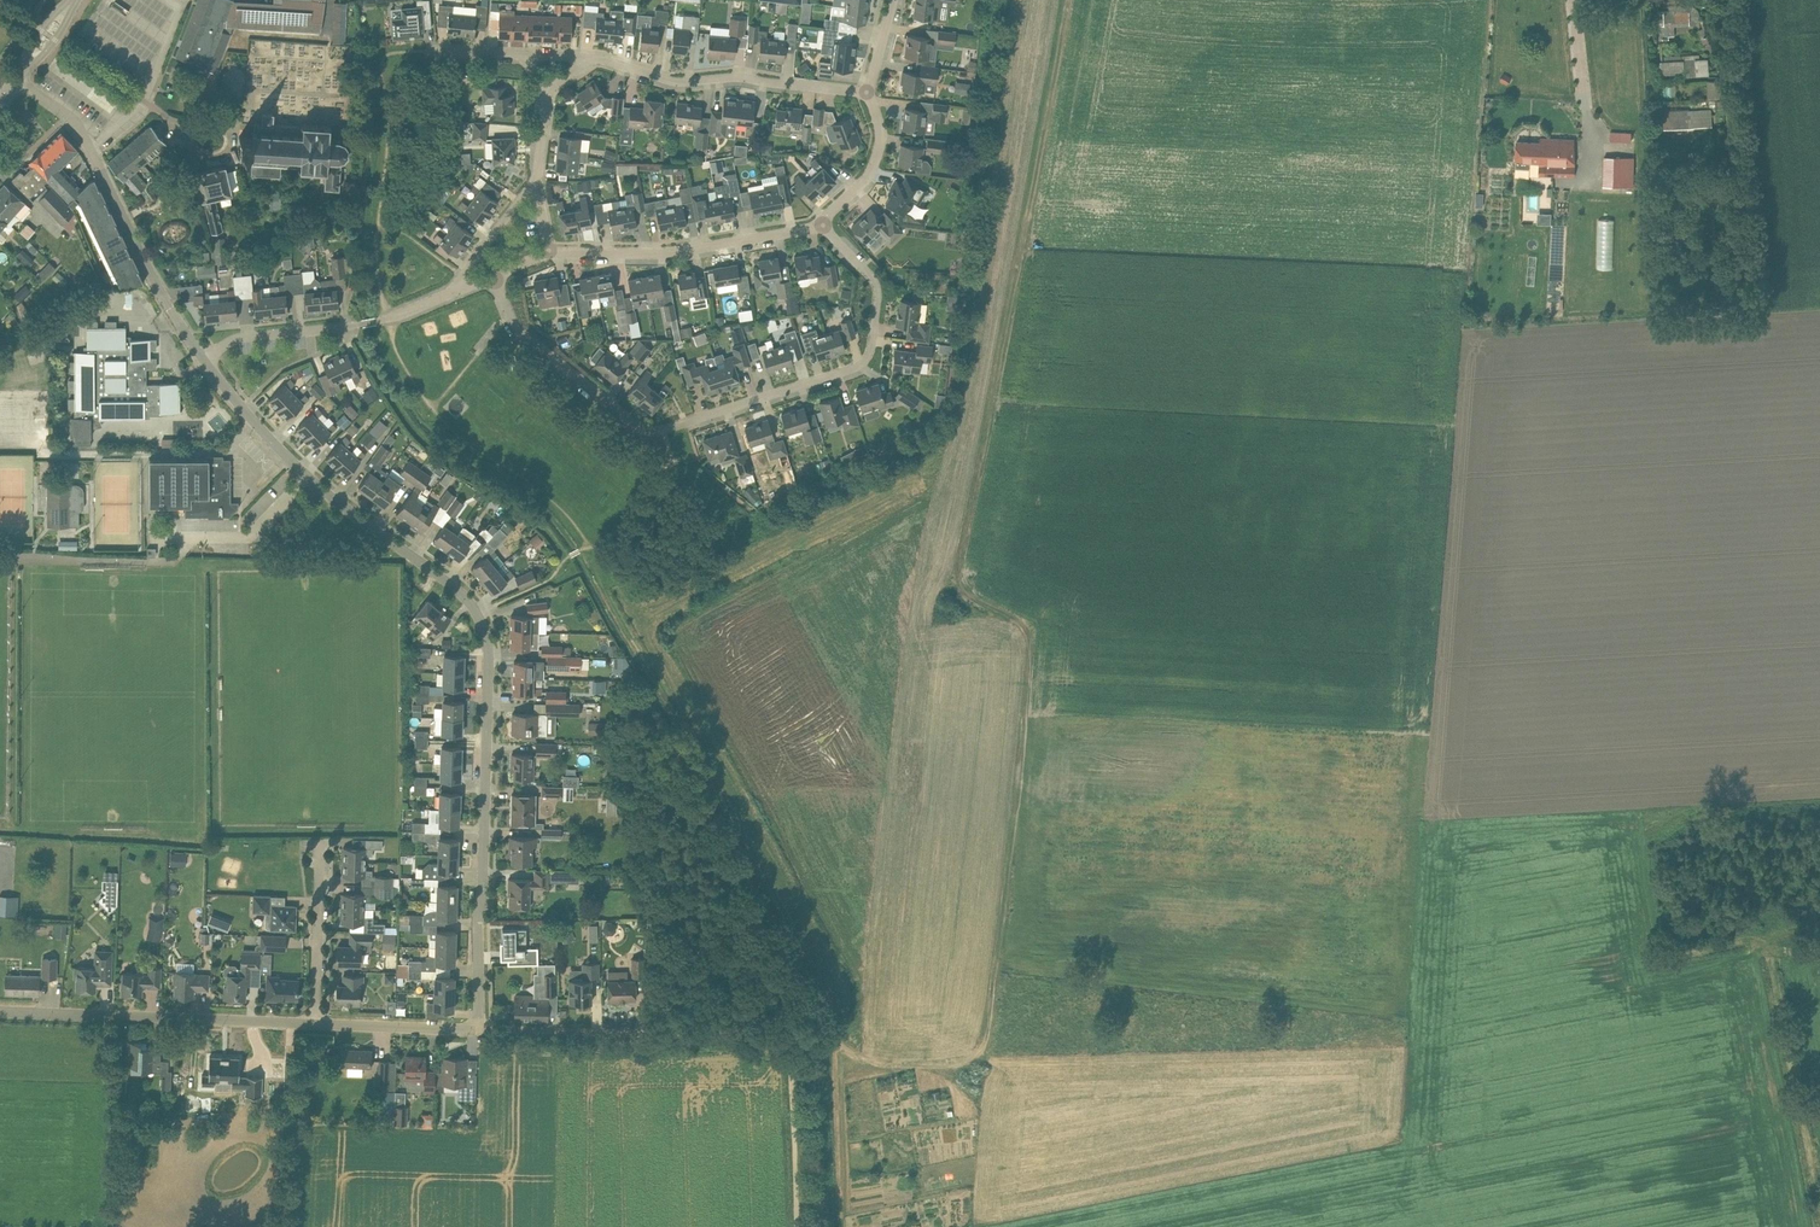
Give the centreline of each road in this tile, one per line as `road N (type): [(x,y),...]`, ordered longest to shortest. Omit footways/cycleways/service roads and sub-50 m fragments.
road 1 (track): [(984,1084),(1033,619),(1017,606),(968,608),(957,586),(1073,0)]
road 2 (residential): [(480,1023),(491,646),(484,624),(455,588),(338,504),(207,364)]
road 3 (residential): [(493,276),(509,317),(549,355),(650,432),(666,435),(860,369),(875,348),(877,280),(825,224)]
road 4 (track): [(837,1046),(829,997),(619,618),(596,556)]
road 5 (residential): [(207,364),(145,264),(92,150),(22,79)]
road 6 (residential): [(316,1016),(0,1007)]
road 7 (residential): [(552,253),(699,252),(825,224)]
road 8 (residential): [(207,364),(250,340),(384,319),(469,286)]
road 9 (residential): [(597,60),(663,83),(755,82),(867,98)]
road 10 (track): [(1819,1193),(1770,943)]
road 11 (track): [(844,1216),(837,1046)]
road 12 (residential): [(649,1033),(480,1023)]
road 13 (residential): [(316,1016),(318,847)]
road 14 (residential): [(480,1023),(316,1016)]
road 15 (track): [(837,1046),(868,1070),(985,1061)]
road 16 (residential): [(825,224),(865,192),(880,165),(883,119),(867,98)]
road 17 (track): [(790,1042),(649,1033)]
road 18 (residential): [(469,286),(488,246),(543,183)]

